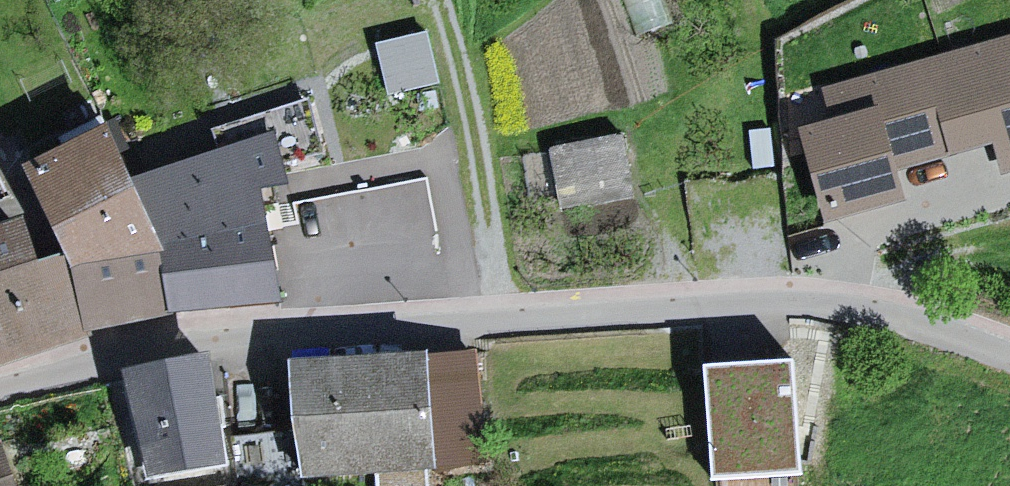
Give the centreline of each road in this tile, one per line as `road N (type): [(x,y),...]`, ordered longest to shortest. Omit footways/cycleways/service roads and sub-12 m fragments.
road 1 (unclassified): [(0,390),(223,342),(796,304),(887,317),(1009,355)]
road 2 (track): [(665,312),(661,200),(681,141),(741,83),(893,0)]
road 3 (track): [(493,323),(490,221),(436,0)]

